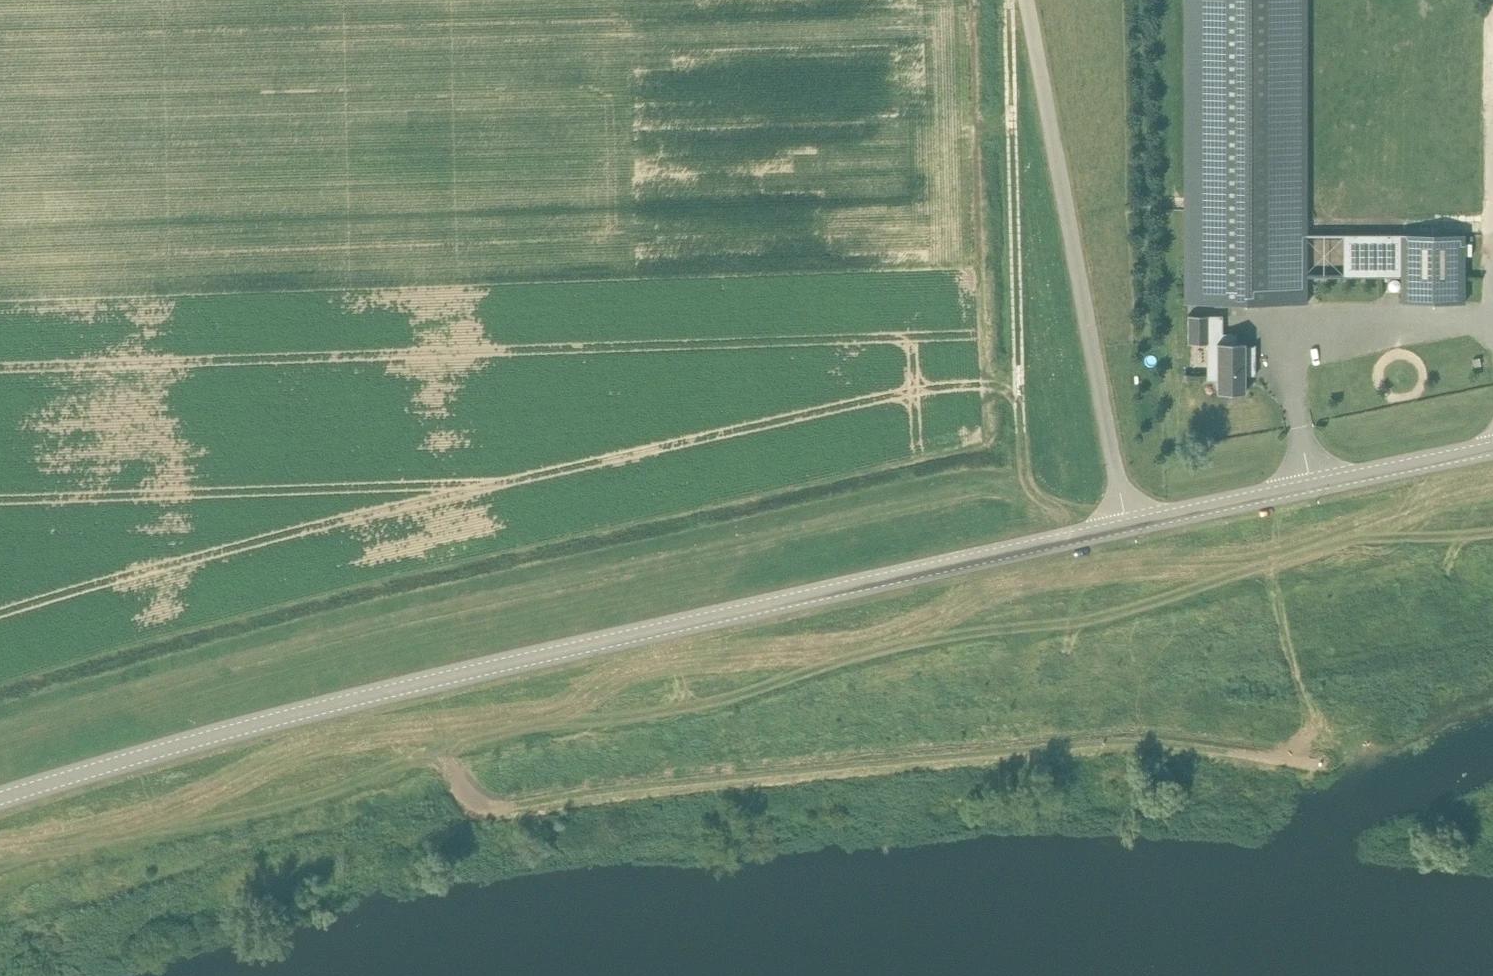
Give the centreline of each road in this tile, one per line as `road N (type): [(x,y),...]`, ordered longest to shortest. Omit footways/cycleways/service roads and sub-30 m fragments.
road 1 (unclassified): [(0,801),(540,656),(1128,525)]
road 2 (unclassified): [(1128,525),(1026,0)]
road 3 (unclassified): [(1128,525),(1492,447)]

